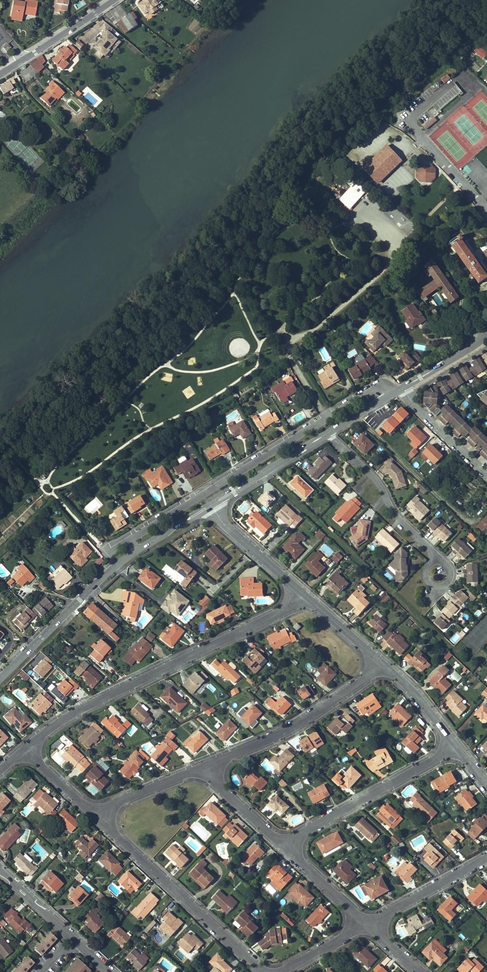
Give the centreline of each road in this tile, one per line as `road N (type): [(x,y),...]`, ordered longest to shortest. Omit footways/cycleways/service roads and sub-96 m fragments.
road 1 (residential): [(311,602),(69,713),(25,747)]
road 2 (residential): [(127,540),(376,386),(386,399)]
road 3 (residential): [(89,815),(259,971)]
road 4 (residential): [(201,771),(289,733),(386,668)]
road 5 (residential): [(457,747),(280,849)]
road 6 (tertiary): [(135,554),(0,679)]
road 7 (residential): [(327,436),(371,472),(387,506),(437,555)]
road 8 (residential): [(366,927),(486,857)]
road 9 (residential): [(212,508),(311,602)]
road 10 (unclassified): [(0,71),(111,0)]
road 11 (residential): [(403,388),(486,477)]
road 12 (residential): [(89,815),(201,771)]

